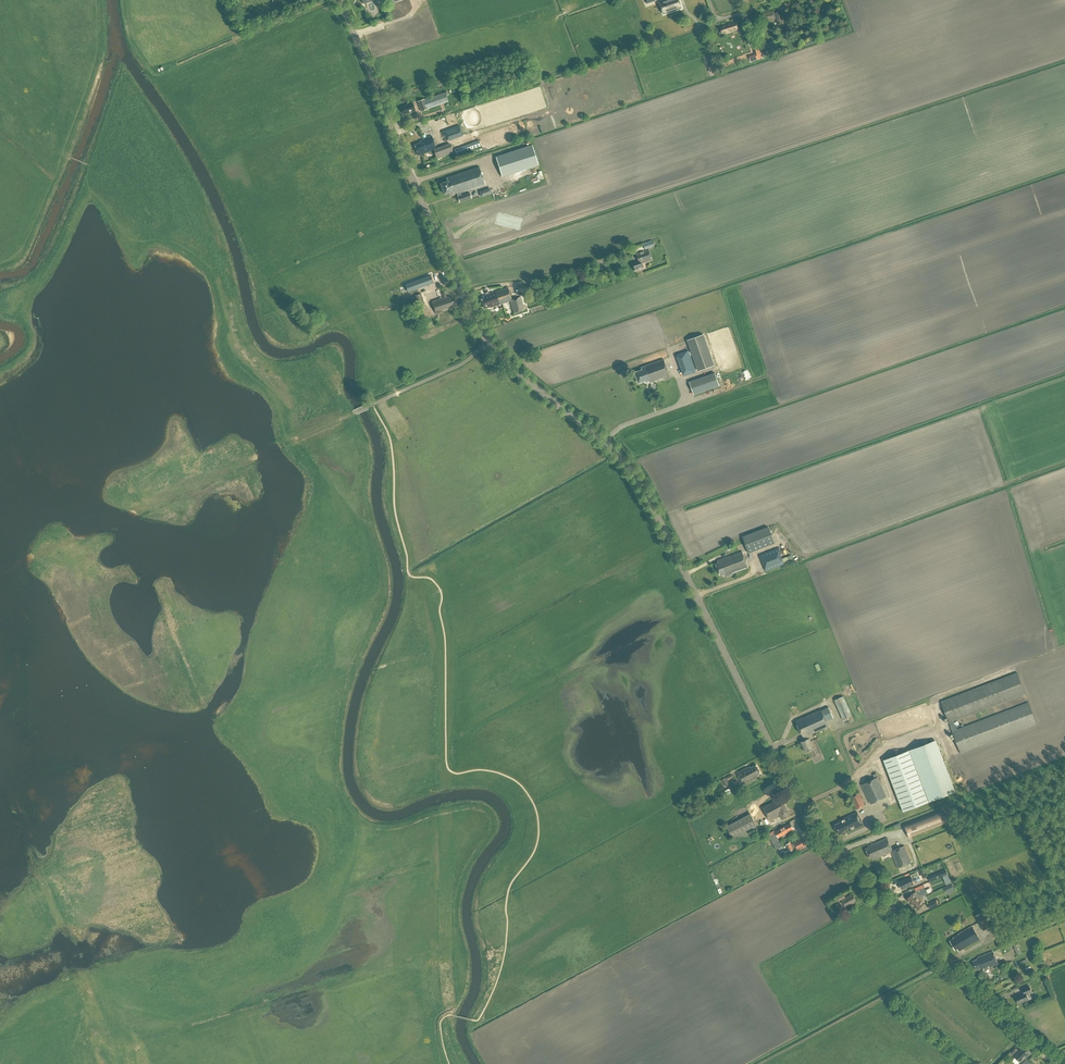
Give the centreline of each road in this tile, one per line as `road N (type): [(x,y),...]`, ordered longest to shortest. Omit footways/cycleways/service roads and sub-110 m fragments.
road 1 (track): [(91,166),(124,74),(189,170),(255,349),(285,364),(336,349),(341,396),(368,458),(366,504),(385,586),(342,711),(342,776),(353,806),(383,825),(466,804),(492,808),(498,822),(460,900),(469,981),(450,1022),(464,1063)]
road 2 (tertiary): [(1062,1063),(947,962),(807,819),(633,473),(489,342),(339,0)]
road 3 (track): [(62,153),(98,51),(96,0)]
road 4 (track): [(851,779),(841,731),(934,699)]
road 5 (track): [(0,294),(46,266),(85,181)]
road 6 (track): [(933,704),(1064,648)]
road 7 (track): [(62,153),(23,247),(0,263)]

